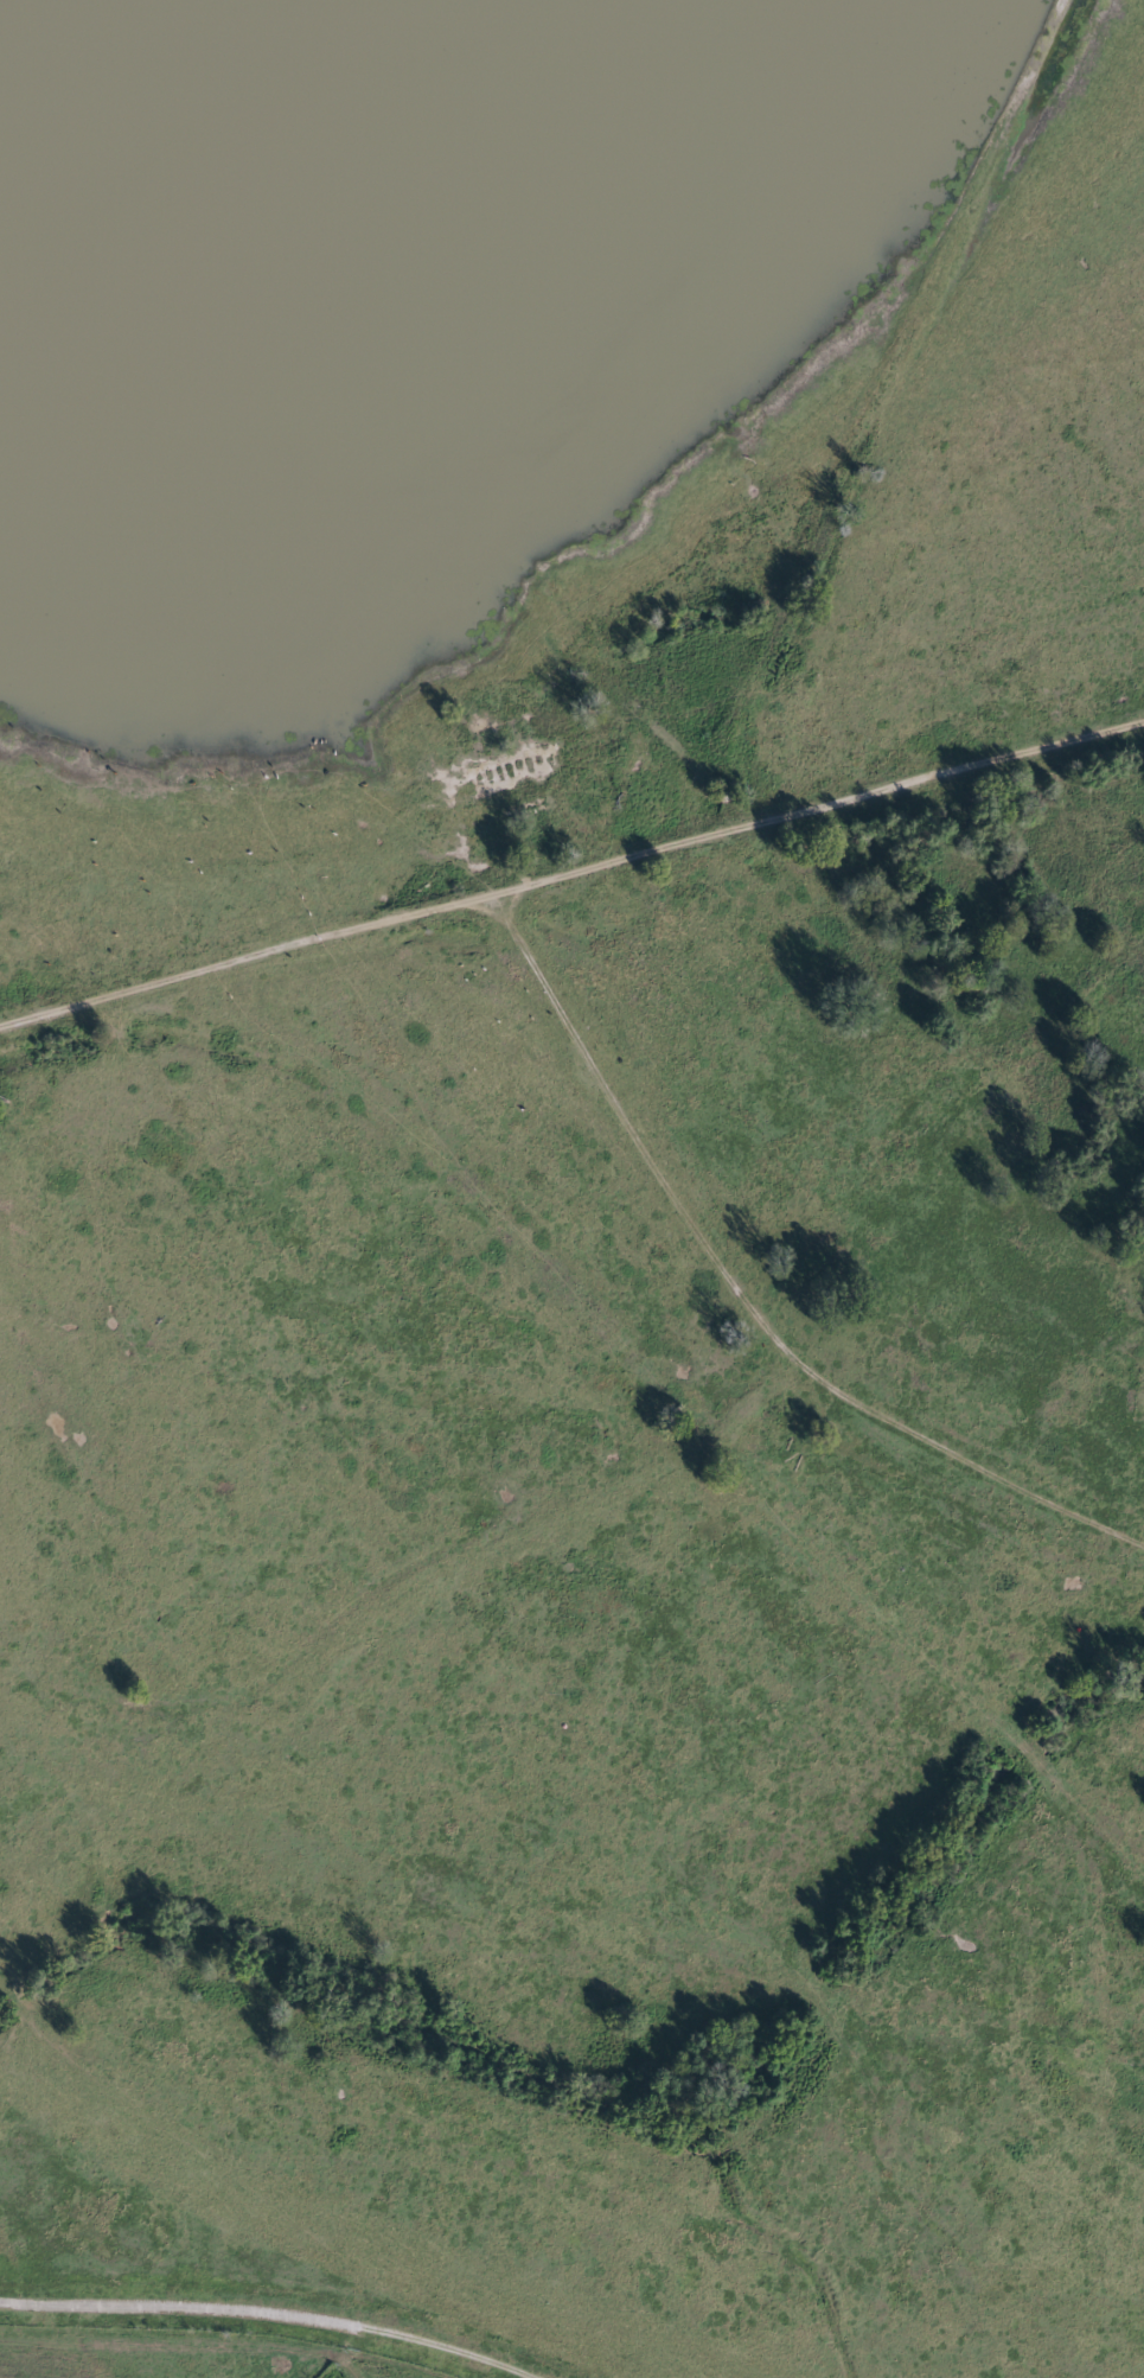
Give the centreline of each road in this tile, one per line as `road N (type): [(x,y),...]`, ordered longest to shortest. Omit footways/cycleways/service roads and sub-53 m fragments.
road 1 (track): [(467,897),(1143,718)]
road 2 (track): [(467,897),(0,1028)]

